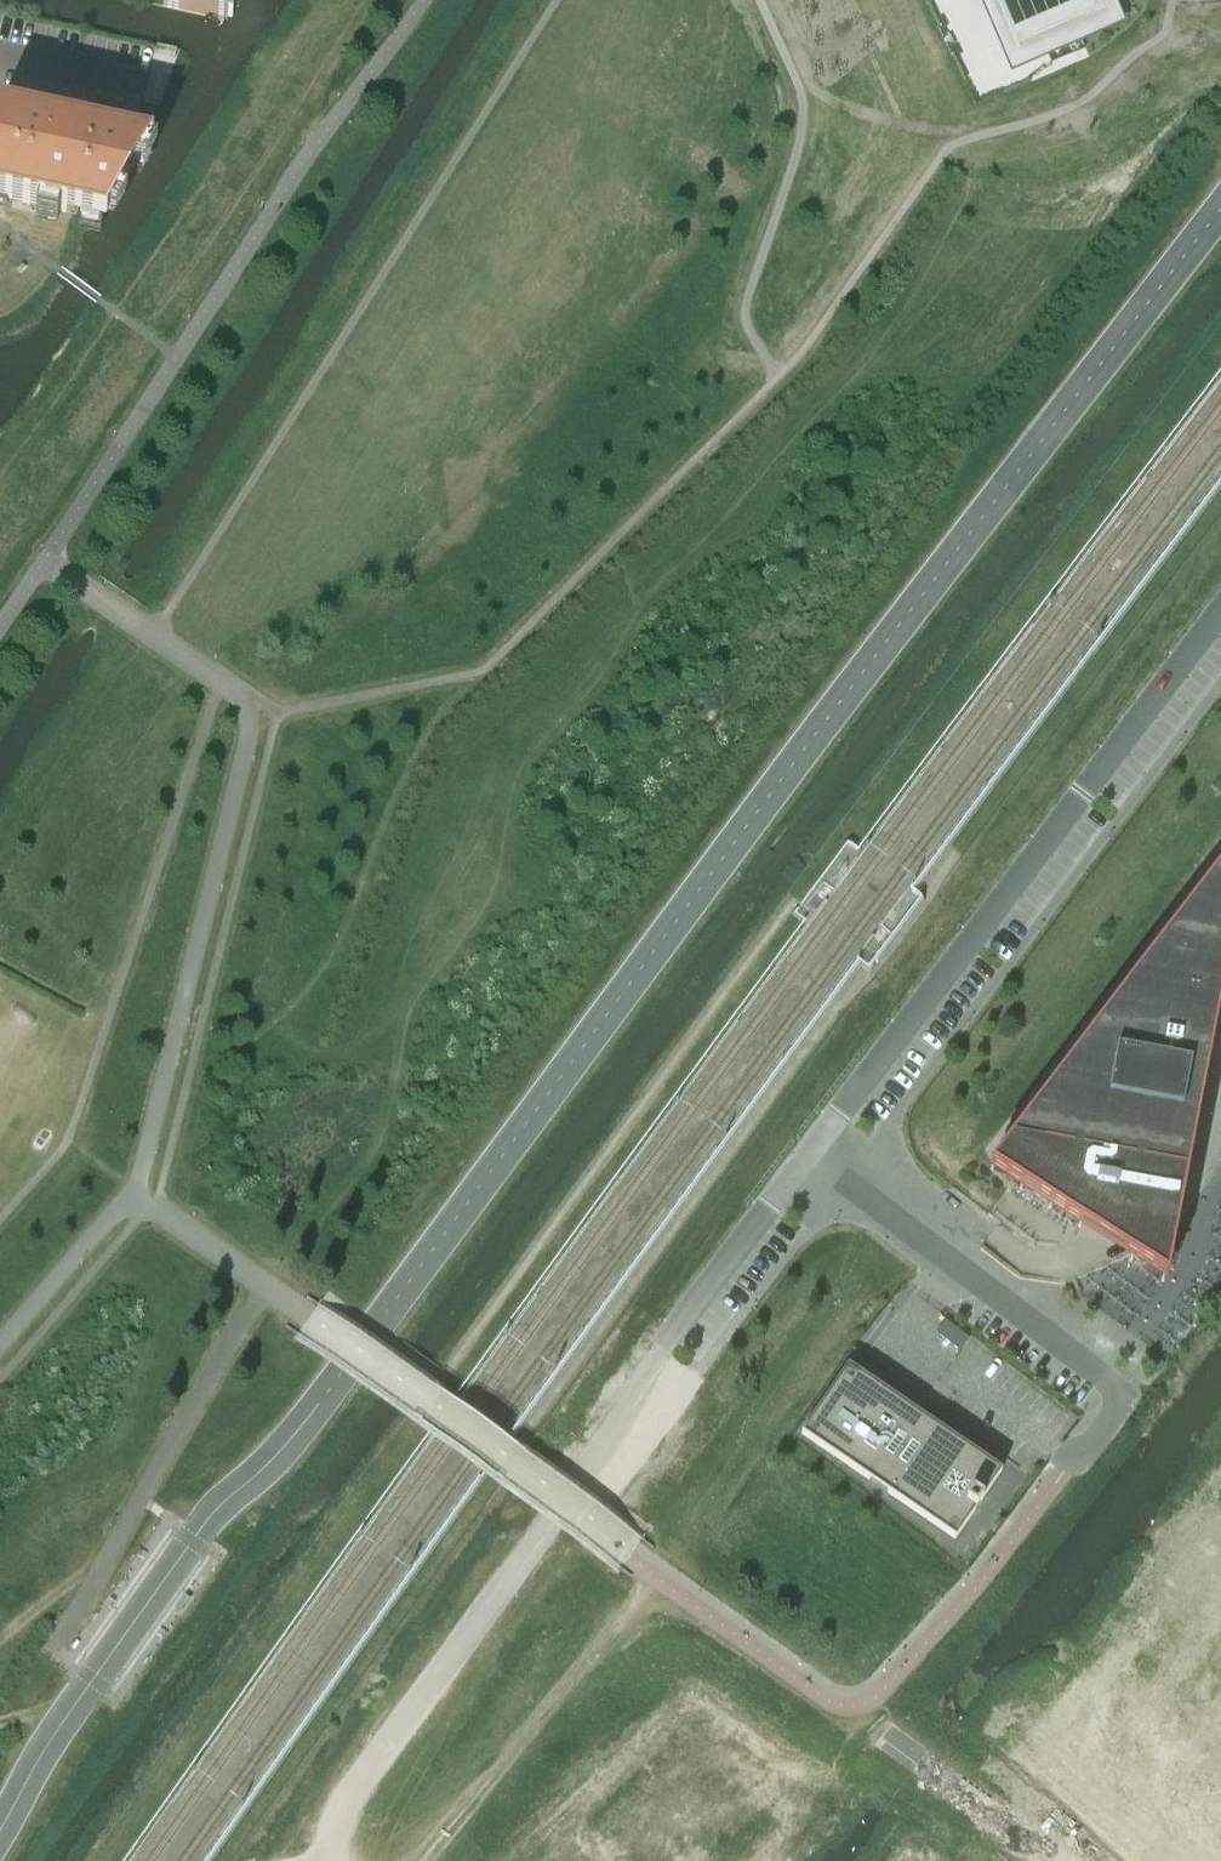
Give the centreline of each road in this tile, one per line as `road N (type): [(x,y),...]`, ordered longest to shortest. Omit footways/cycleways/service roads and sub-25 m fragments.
road 1 (unclassified): [(1220,610),(809,1156)]
road 2 (track): [(660,1353),(347,1789),(331,1820),(324,1860)]
road 3 (unclassified): [(809,1156),(1119,1394),(1072,1460)]
road 4 (track): [(1058,1860),(852,1708)]
road 5 (unclassified): [(809,1156),(660,1353)]

